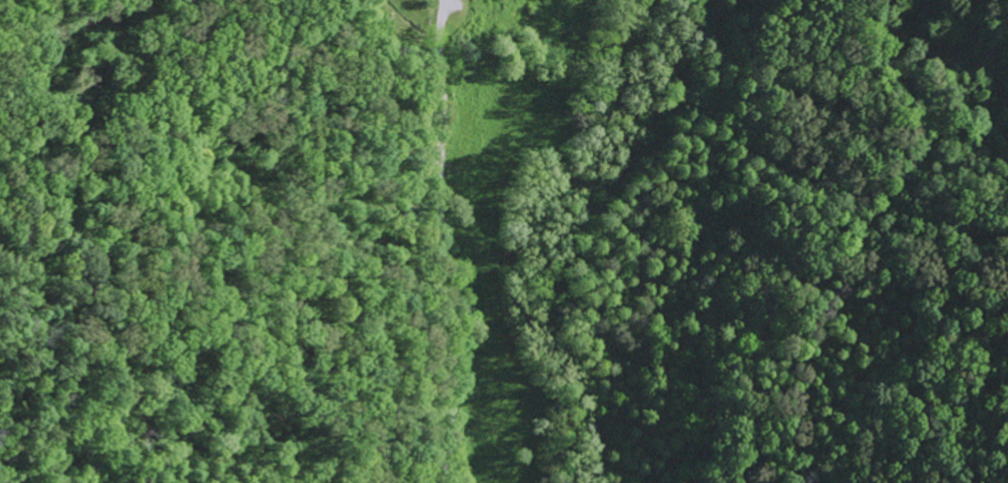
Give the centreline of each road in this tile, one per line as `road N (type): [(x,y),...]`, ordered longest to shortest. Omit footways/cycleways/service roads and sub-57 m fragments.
road 1 (residential): [(444,482),(457,360),(444,0)]

